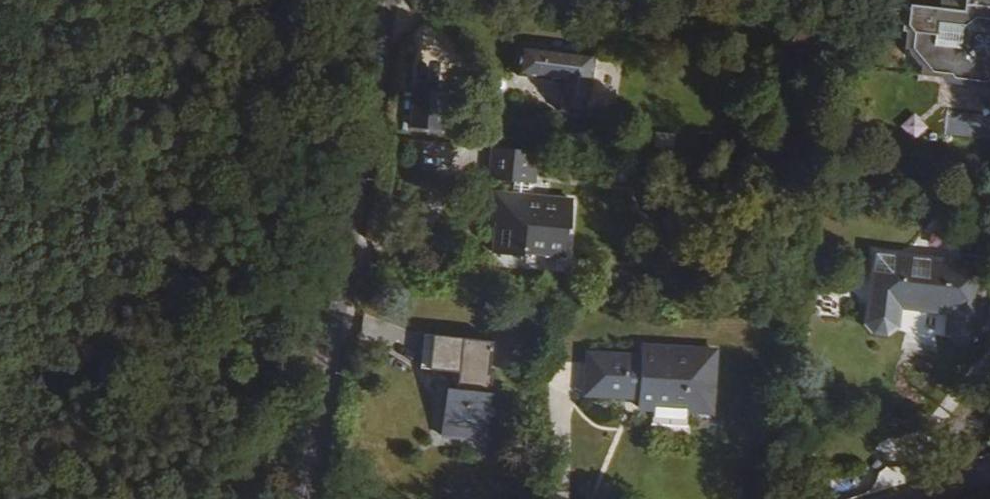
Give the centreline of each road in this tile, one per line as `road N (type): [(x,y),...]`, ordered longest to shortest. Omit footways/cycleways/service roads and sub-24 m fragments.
road 1 (residential): [(325,498),(396,0)]

